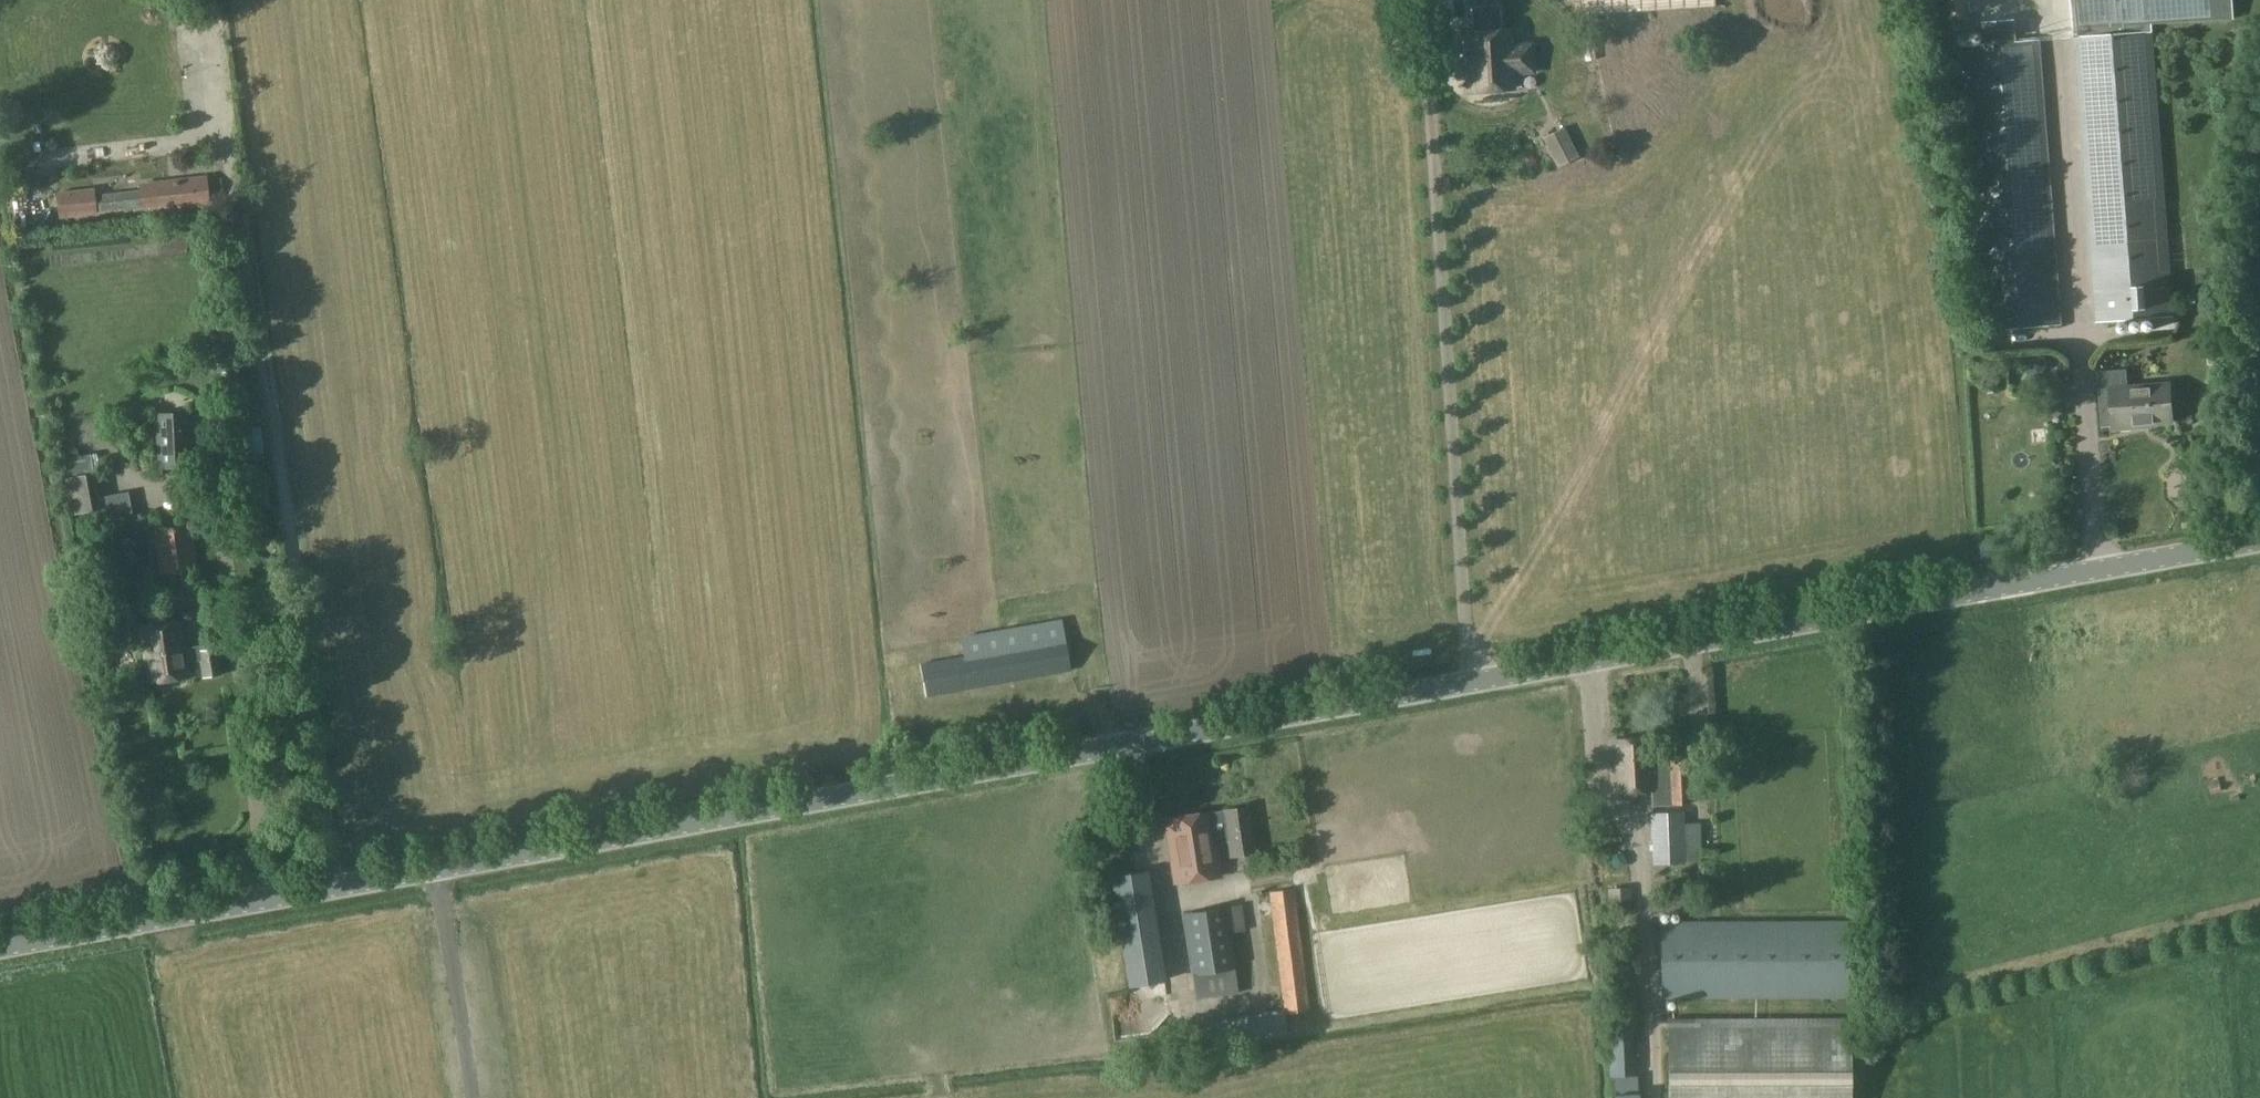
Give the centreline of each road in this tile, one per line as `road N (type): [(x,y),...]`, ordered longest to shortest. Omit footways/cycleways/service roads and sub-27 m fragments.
road 1 (unclassified): [(0,948),(2259,539)]

